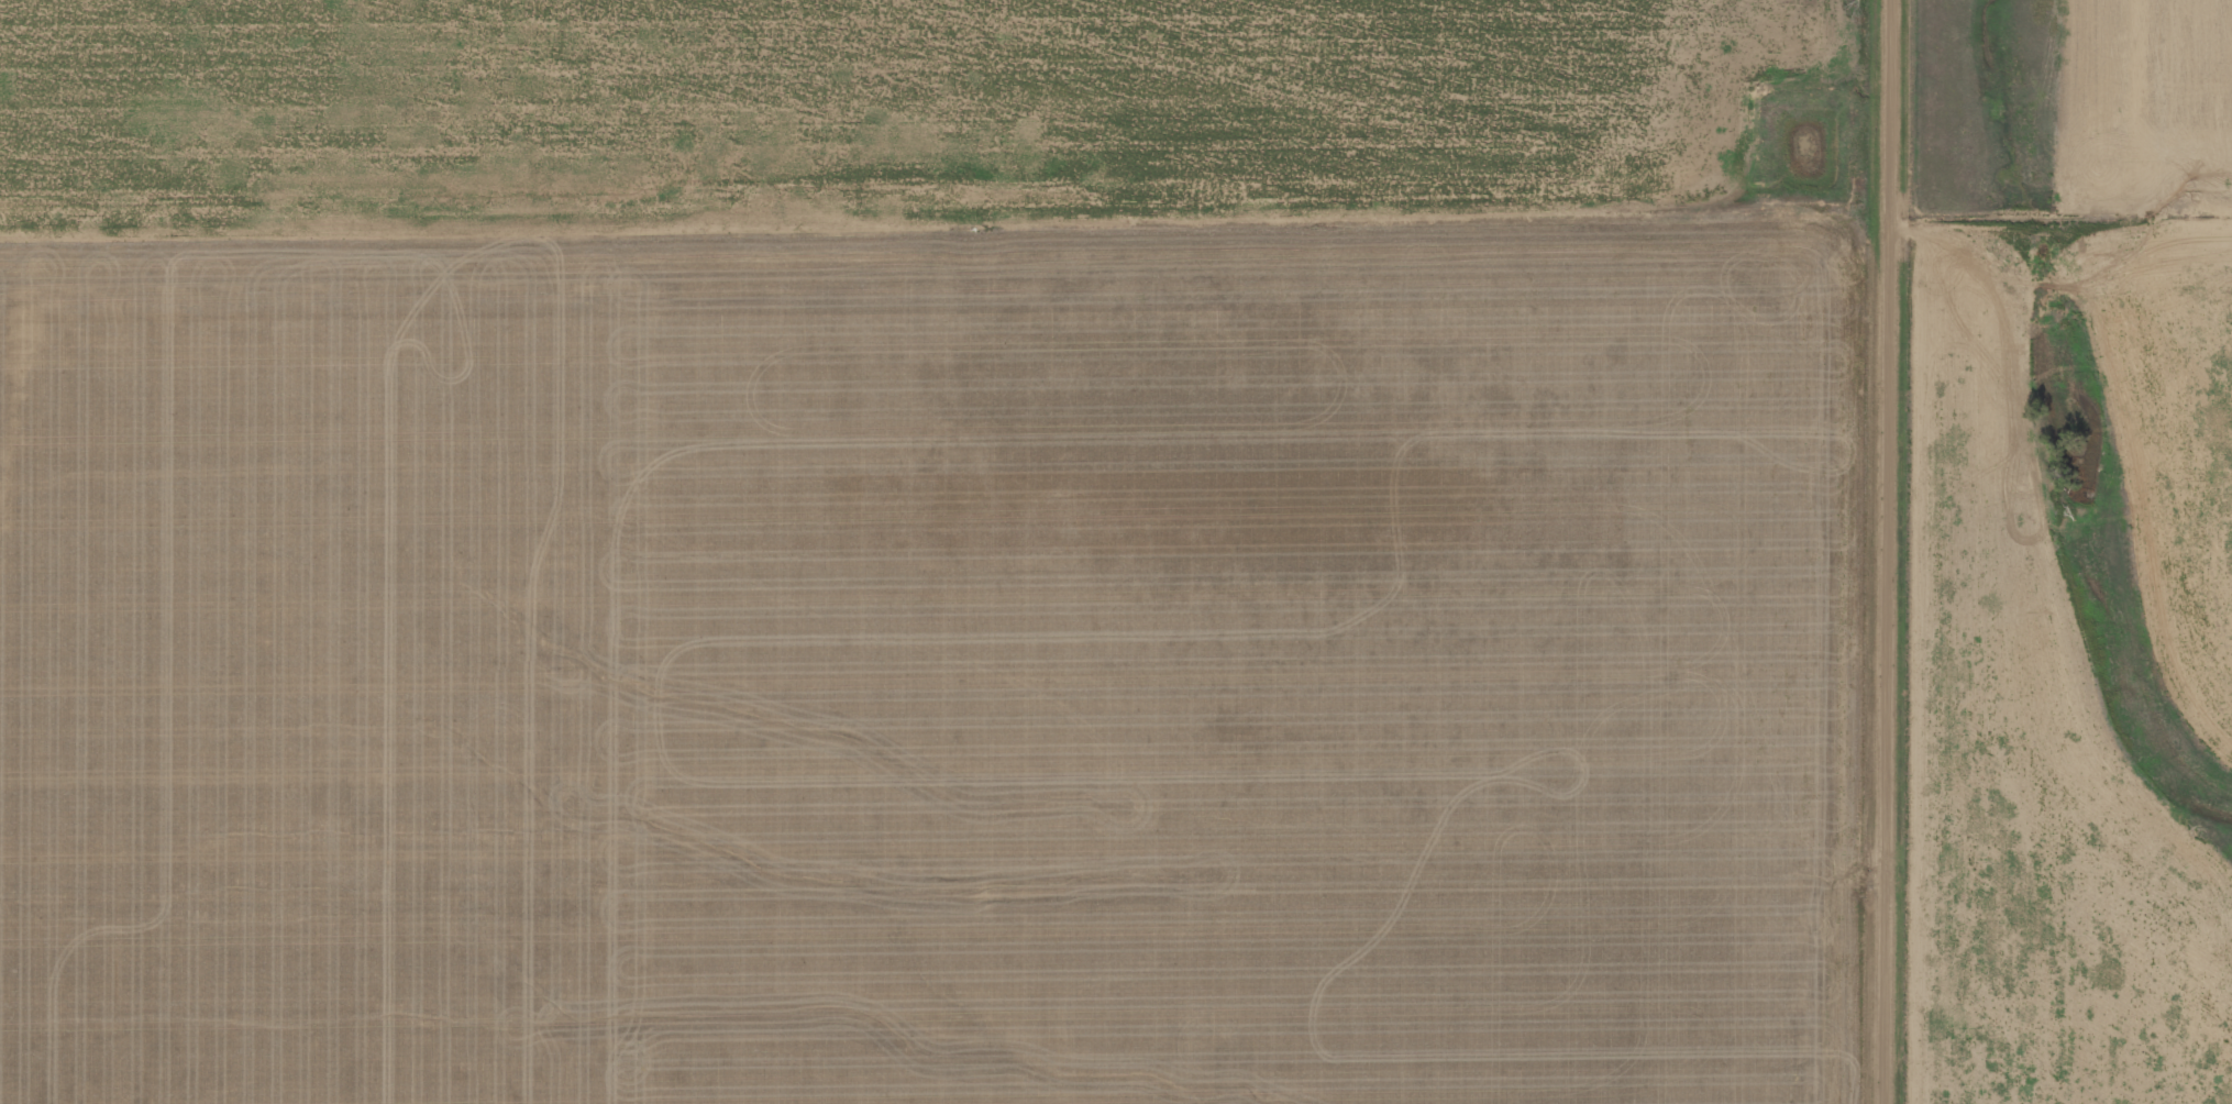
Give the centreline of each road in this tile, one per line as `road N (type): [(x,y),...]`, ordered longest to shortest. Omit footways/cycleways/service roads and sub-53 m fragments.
road 1 (residential): [(1889,1103),(1892,0)]

